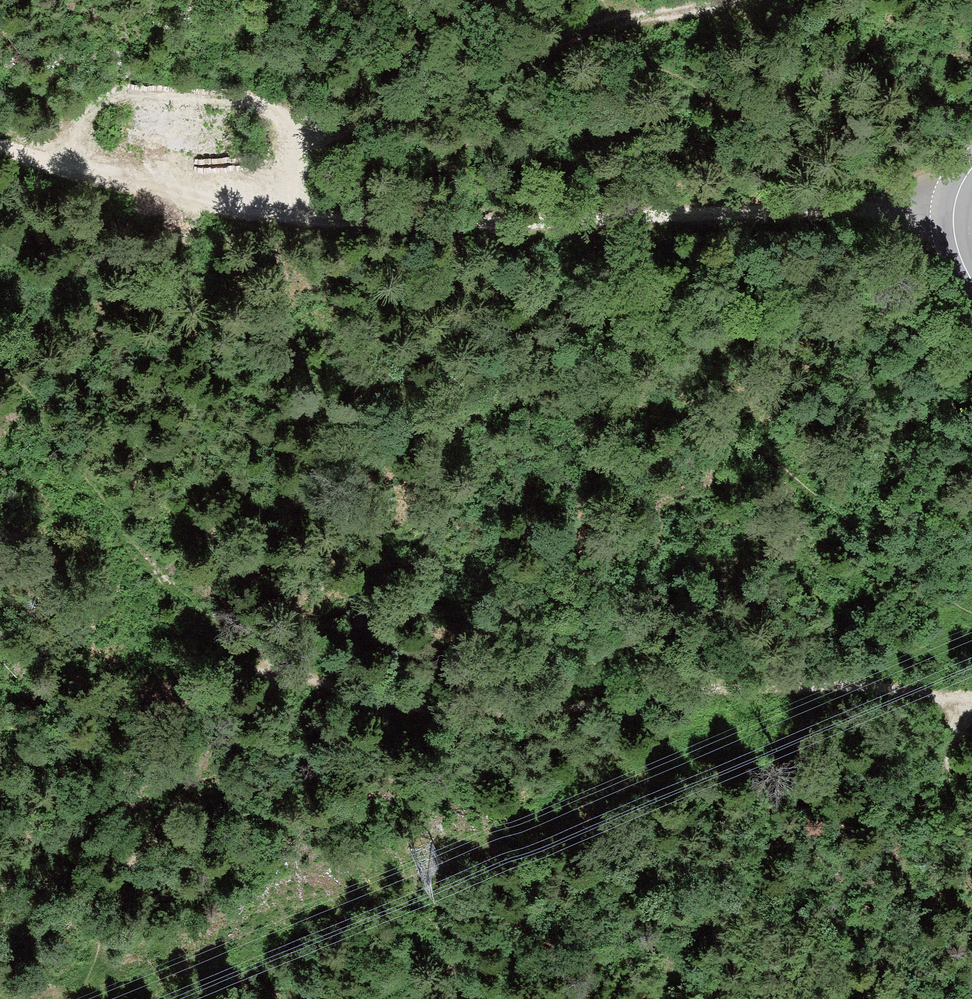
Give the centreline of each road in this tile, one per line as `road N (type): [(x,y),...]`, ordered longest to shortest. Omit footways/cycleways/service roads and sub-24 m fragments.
road 1 (track): [(0,149),(234,208),(595,225),(922,198),(949,230),(971,233)]
road 2 (track): [(971,717),(869,711),(533,742),(297,697)]
road 3 (track): [(234,208),(354,127),(611,25),(717,0)]
road 4 (track): [(297,697),(0,360)]
road 5 (track): [(970,718),(954,747),(952,790),(959,825),(971,829)]
road 6 (tertiary): [(971,287),(949,230),(971,173)]

